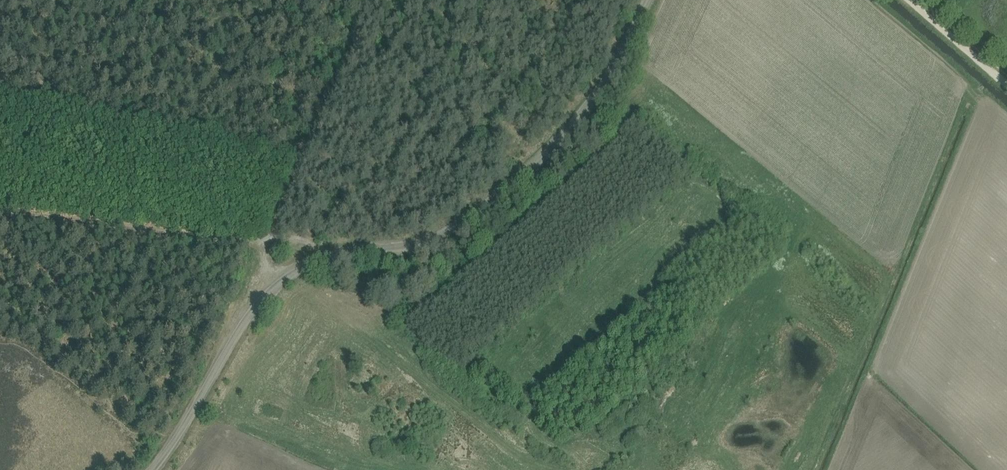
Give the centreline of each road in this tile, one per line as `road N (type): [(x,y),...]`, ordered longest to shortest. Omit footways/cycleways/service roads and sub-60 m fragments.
road 1 (unclassified): [(156,469),(248,319),(293,268),(447,238),(578,126),(647,0)]
road 2 (track): [(270,241),(0,213)]
road 3 (track): [(105,0),(144,20),(318,18),(360,34)]
road 4 (track): [(270,241),(360,34)]
road 5 (track): [(908,0),(1006,84)]

